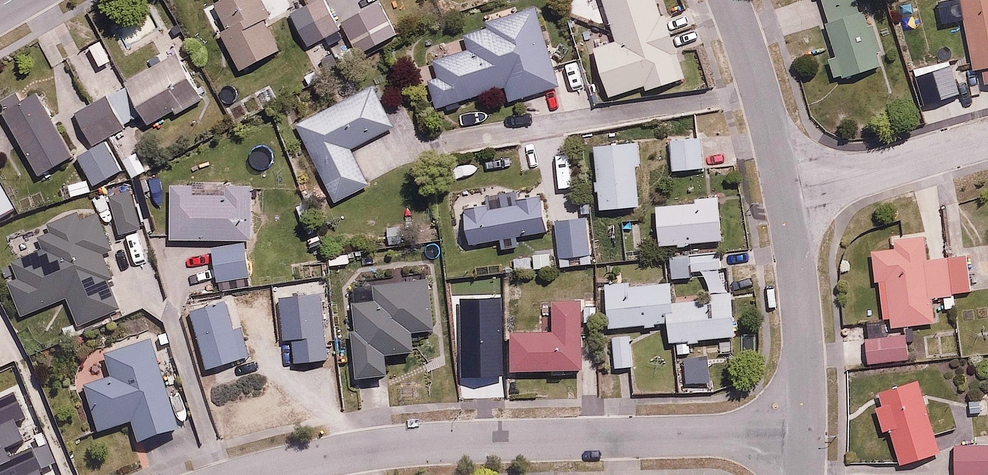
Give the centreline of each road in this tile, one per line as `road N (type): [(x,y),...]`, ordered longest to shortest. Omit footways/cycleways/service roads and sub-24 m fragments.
road 1 (residential): [(805,432),(455,441),(250,474)]
road 2 (residential): [(787,185),(802,299),(805,432)]
road 3 (residential): [(787,185),(987,142)]
road 4 (residential): [(730,0),(787,185)]

